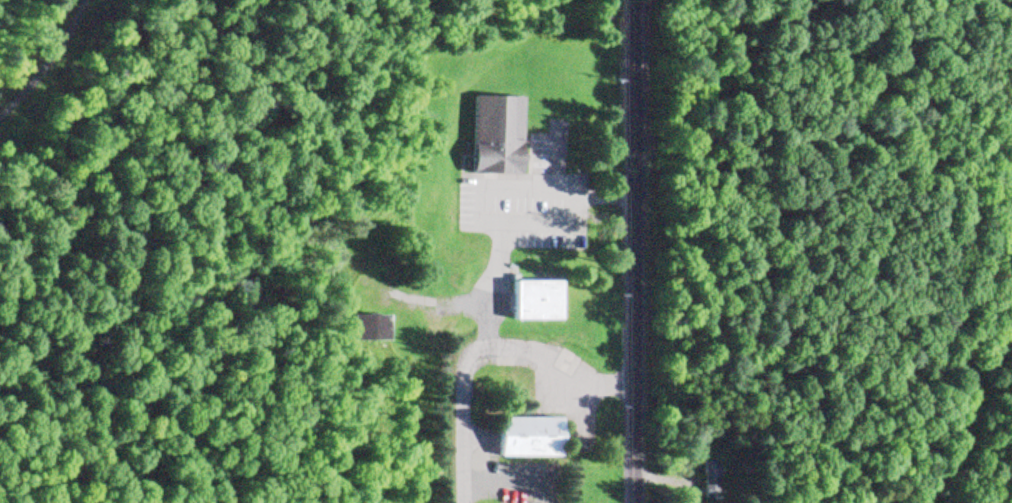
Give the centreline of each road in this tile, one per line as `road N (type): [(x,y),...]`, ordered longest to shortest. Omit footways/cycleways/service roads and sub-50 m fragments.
road 1 (residential): [(635,502),(631,0)]

